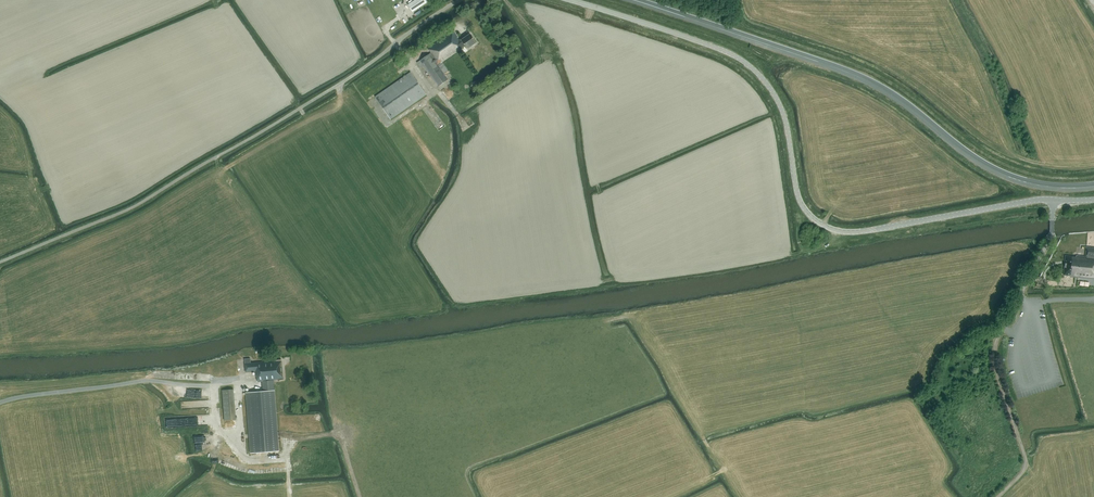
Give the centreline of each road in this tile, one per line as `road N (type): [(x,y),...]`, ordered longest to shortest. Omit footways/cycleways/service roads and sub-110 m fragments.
road 1 (unclassified): [(1054,200),(833,230),(801,203),(784,117),(755,71),(721,50),(570,0)]
road 2 (unclassified): [(0,262),(144,201),(339,84),(459,0)]
road 3 (motorway): [(639,0),(855,73),(1008,174),(1093,184)]
road 4 (unclassified): [(1054,200),(1051,237),(1003,327)]
road 5 (track): [(211,386),(216,429),(243,460),(287,457)]

